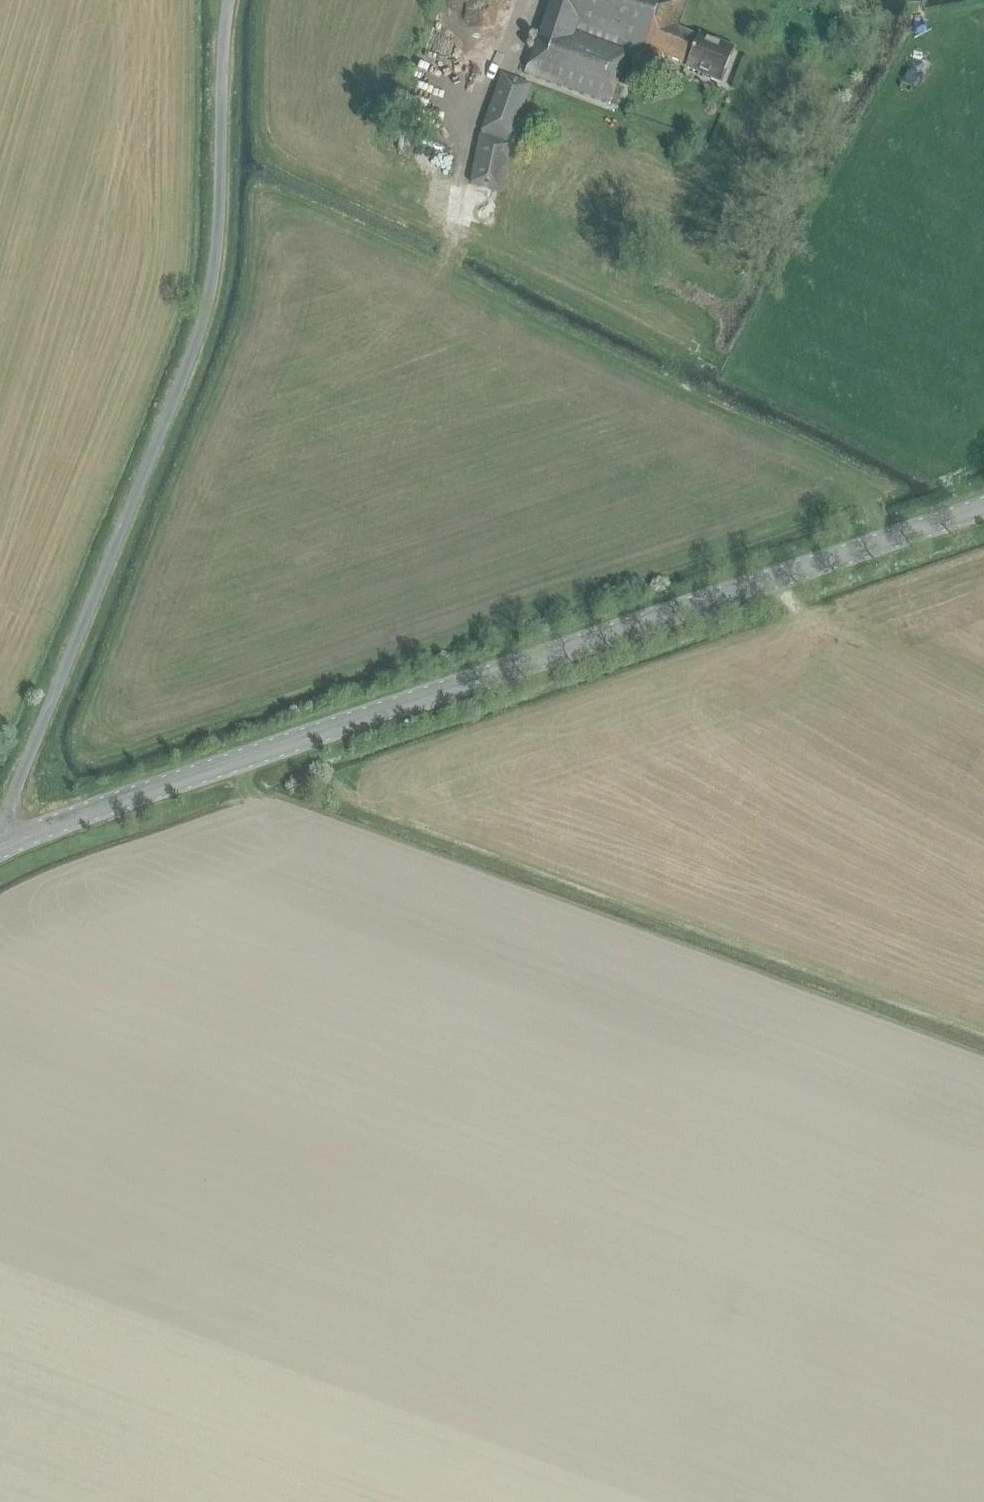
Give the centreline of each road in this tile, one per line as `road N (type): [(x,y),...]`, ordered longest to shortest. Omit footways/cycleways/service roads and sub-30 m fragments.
road 1 (tertiary): [(0,844),(983,506)]
road 2 (unclassified): [(0,826),(207,303),(218,233),(227,0)]

